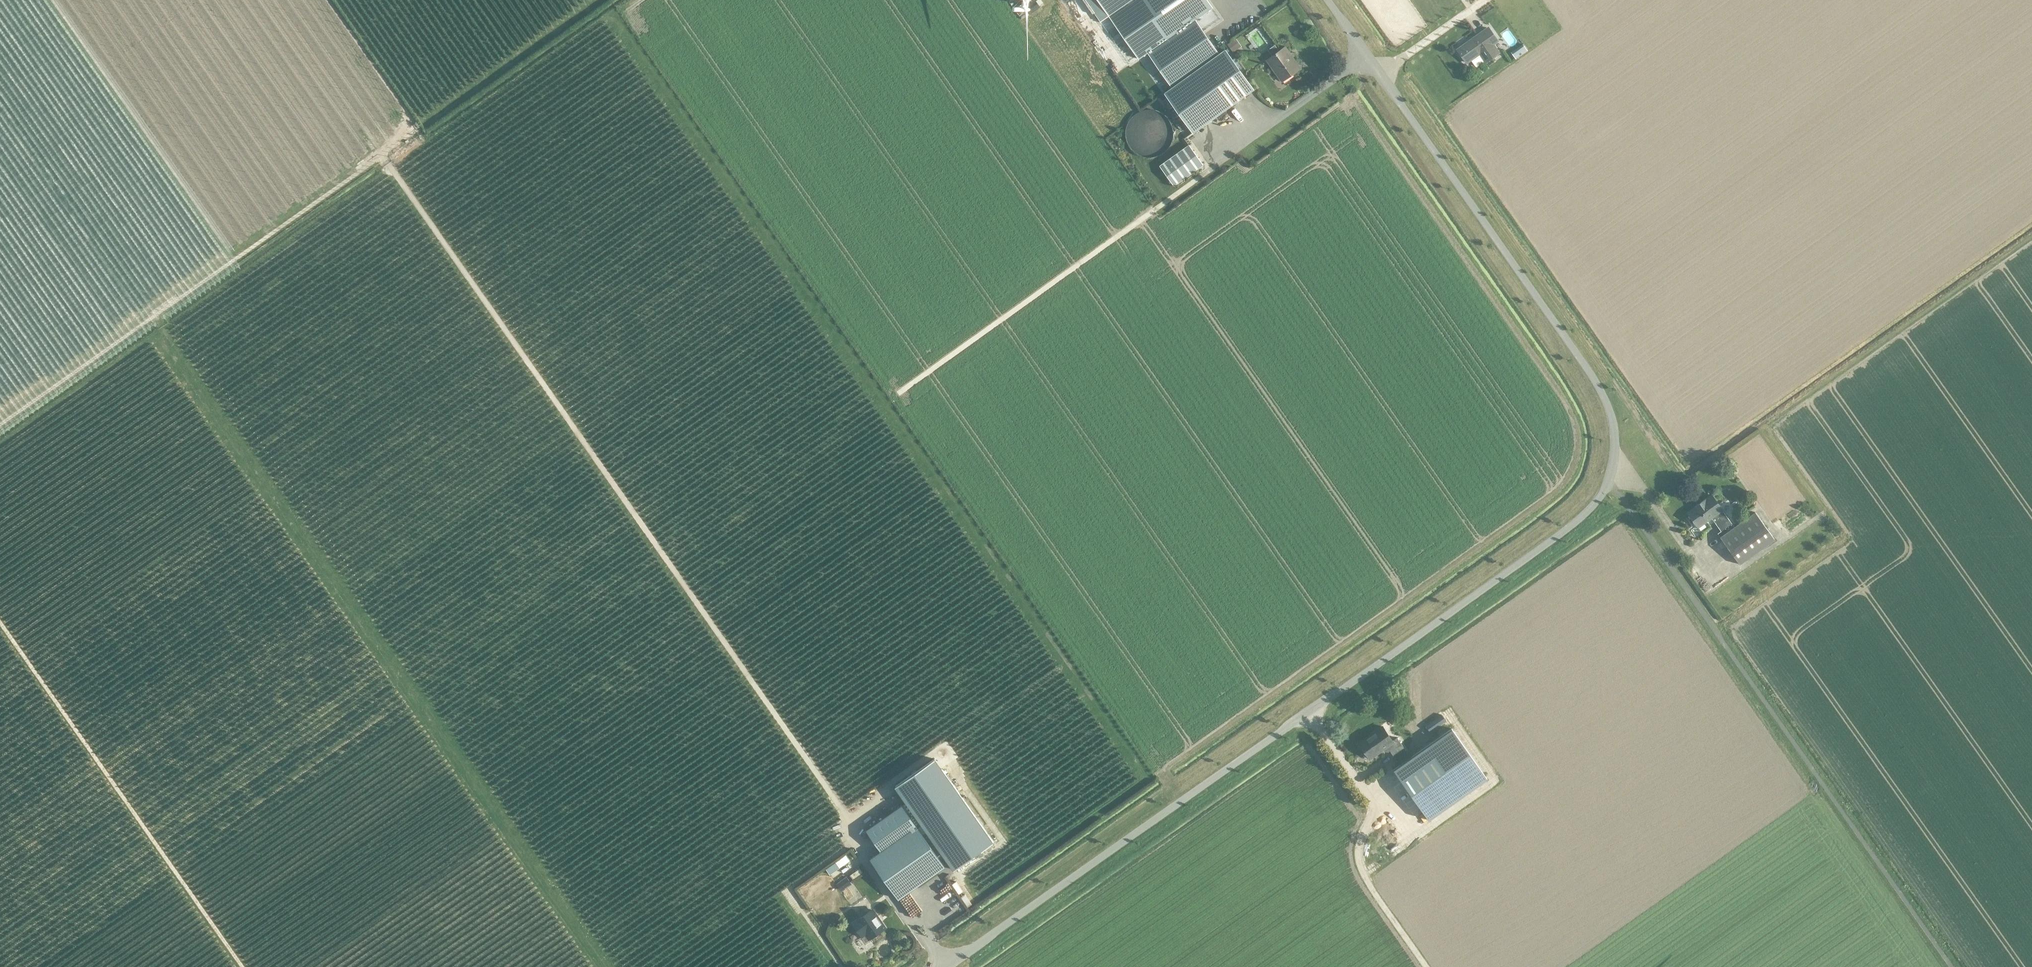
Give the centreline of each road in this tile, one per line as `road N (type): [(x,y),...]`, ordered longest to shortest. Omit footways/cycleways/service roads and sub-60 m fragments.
road 1 (unclassified): [(942,966),(1569,527),(1610,480),(1611,414),(1594,380),(1331,0)]

